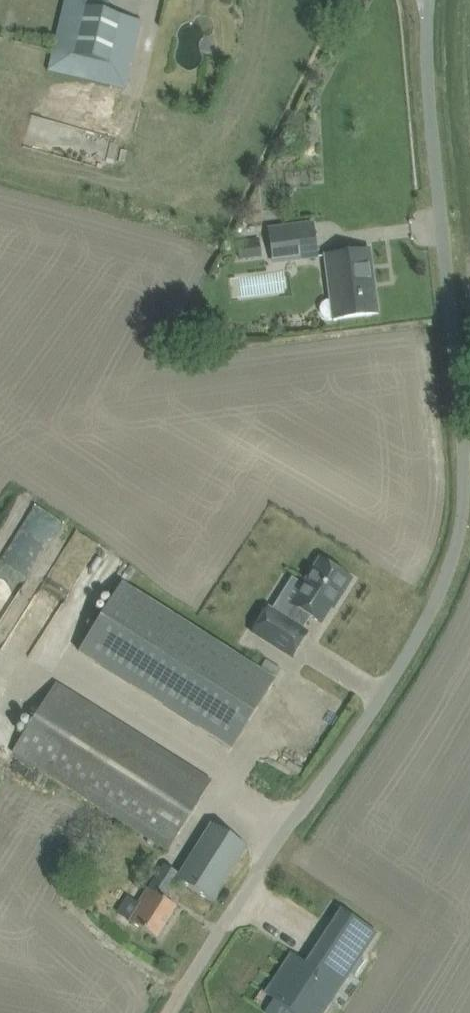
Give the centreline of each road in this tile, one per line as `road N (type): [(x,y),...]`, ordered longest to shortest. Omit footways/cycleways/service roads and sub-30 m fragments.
road 1 (unclassified): [(176,1012),(429,620),(460,553),(466,469),(432,0)]

